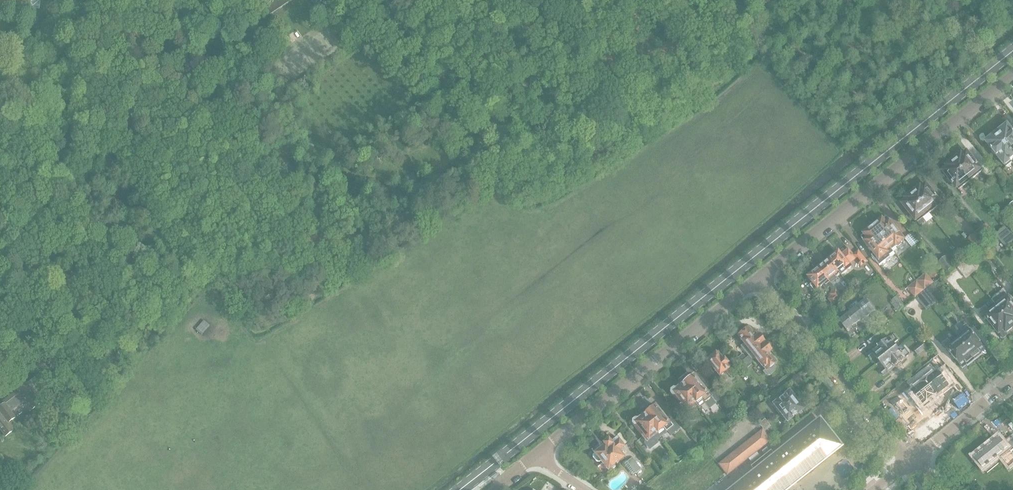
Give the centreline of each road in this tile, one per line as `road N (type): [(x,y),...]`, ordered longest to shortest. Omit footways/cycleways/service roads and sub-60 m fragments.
road 1 (tertiary): [(460,489),(1012,52)]
road 2 (residential): [(760,277),(1012,77)]
road 3 (residential): [(535,457),(760,277)]
road 4 (residential): [(760,277),(911,461)]
road 5 (residential): [(911,461),(1012,380)]

